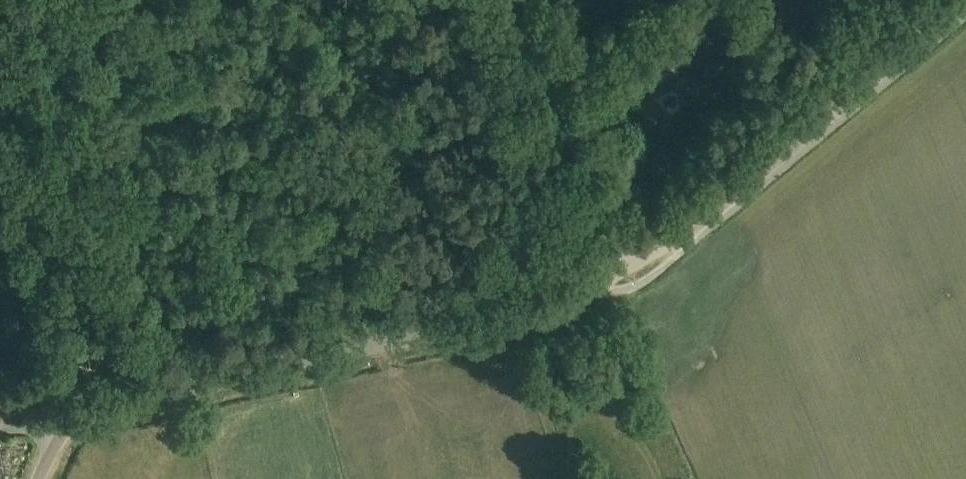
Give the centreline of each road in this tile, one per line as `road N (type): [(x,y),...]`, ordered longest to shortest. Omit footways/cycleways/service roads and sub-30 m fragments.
road 1 (residential): [(42,478),(54,446),(99,408),(564,306),(599,291),(620,265),(514,0)]
road 2 (track): [(620,265),(954,0)]

